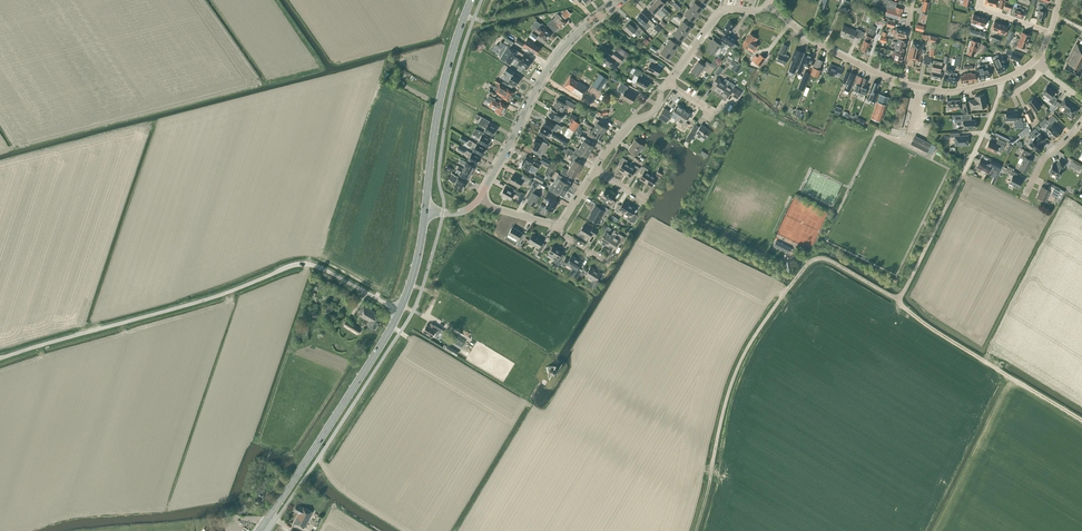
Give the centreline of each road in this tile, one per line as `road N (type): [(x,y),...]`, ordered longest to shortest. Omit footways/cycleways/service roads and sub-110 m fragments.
road 1 (track): [(962,174),(898,297),(828,259),(801,271),(735,374),(696,530)]
road 2 (primary): [(258,530),(386,337),(410,284),(425,209)]
road 3 (unclassified): [(1000,80),(943,91),(898,82),(825,48),(774,3)]
road 4 (tertiary): [(480,197),(556,57),(619,0)]
road 5 (track): [(898,297),(924,322),(1081,420)]
road 6 (primary): [(425,209),(438,105),(470,0)]
road 7 (residential): [(668,82),(723,10),(774,3)]

